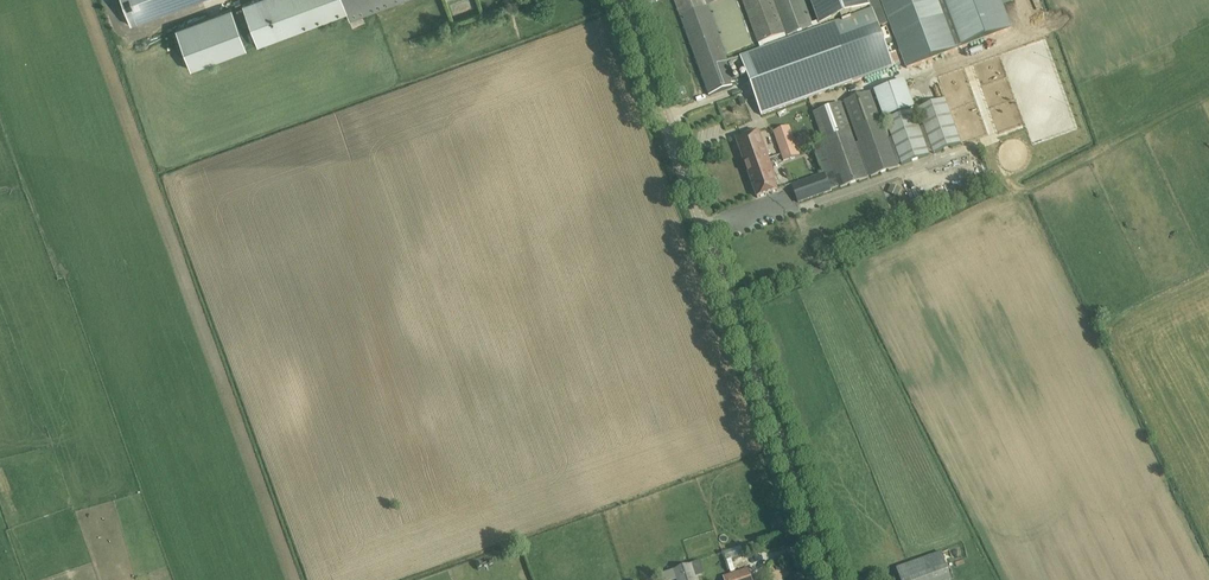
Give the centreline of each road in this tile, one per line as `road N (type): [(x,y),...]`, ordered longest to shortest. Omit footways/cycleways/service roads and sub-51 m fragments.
road 1 (tertiary): [(830,579),(621,0)]

